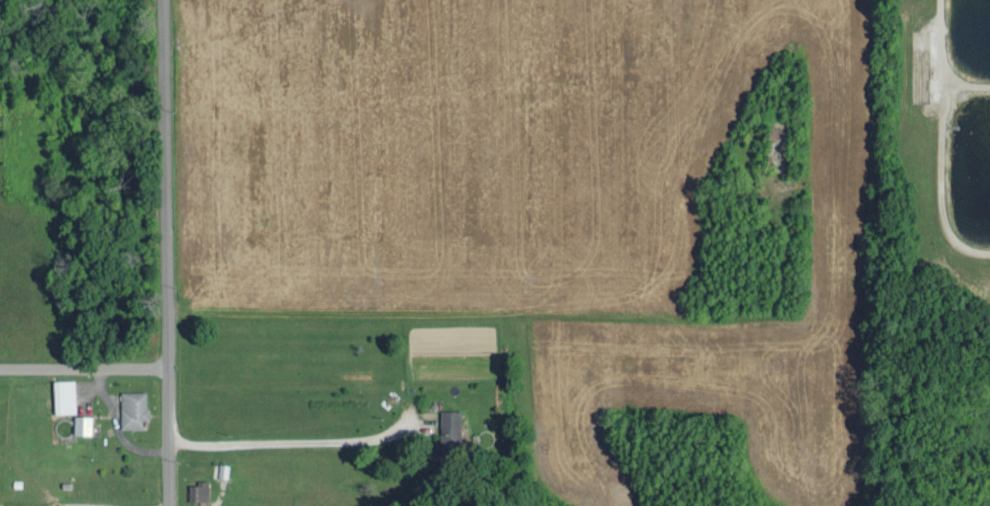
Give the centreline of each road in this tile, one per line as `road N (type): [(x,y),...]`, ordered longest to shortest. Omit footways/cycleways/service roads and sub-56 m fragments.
road 1 (residential): [(171,505),(165,0)]
road 2 (residential): [(0,365),(169,365)]

